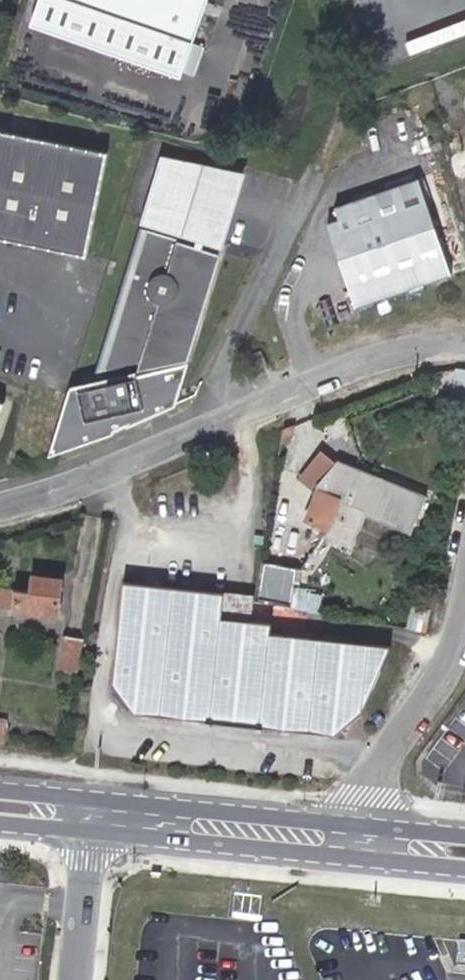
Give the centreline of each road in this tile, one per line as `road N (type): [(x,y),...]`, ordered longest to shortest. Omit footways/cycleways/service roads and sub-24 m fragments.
road 1 (residential): [(0,505),(380,353),(464,344)]
road 2 (secondary): [(89,830),(358,857)]
road 3 (secondary): [(360,825),(92,799)]
road 4 (residential): [(464,585),(449,655),(372,765),(360,825)]
road 5 (unclassified): [(75,979),(89,830)]

